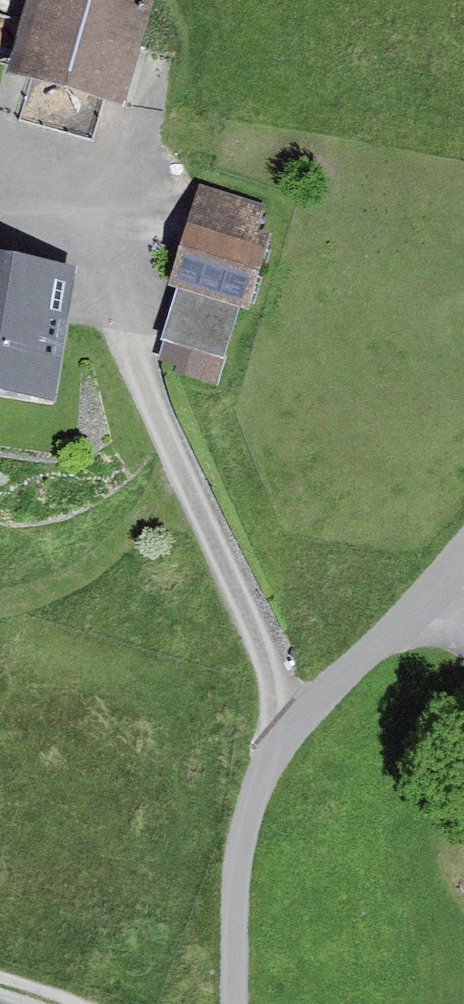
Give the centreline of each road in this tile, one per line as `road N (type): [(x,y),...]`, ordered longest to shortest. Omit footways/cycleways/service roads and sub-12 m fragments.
road 1 (track): [(159,68),(128,217),(123,298),(148,383),(296,728)]
road 2 (track): [(244,1003),(251,866),(296,728),(463,564)]
road 3 (track): [(0,607),(82,568),(193,486)]

